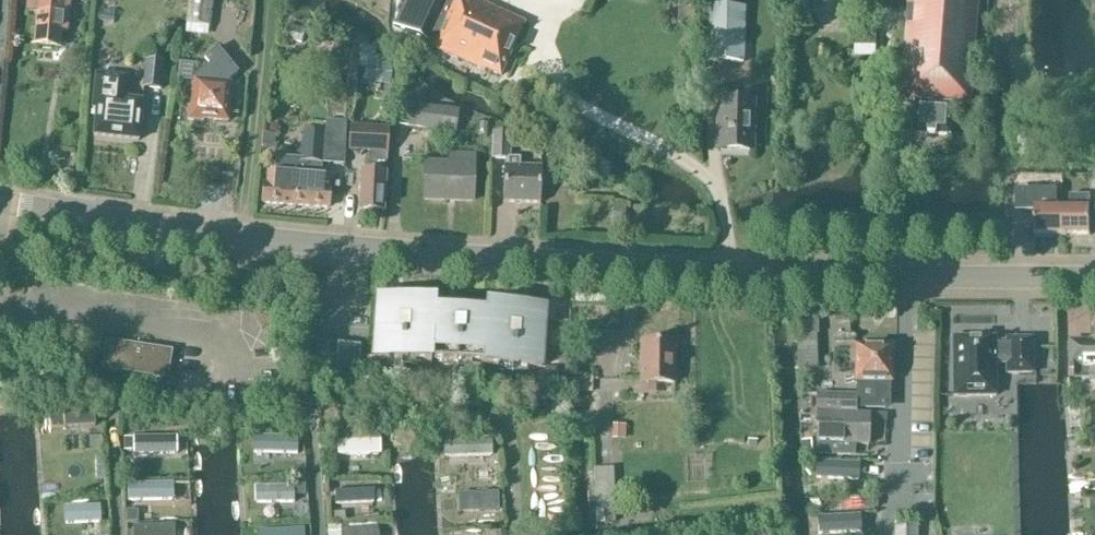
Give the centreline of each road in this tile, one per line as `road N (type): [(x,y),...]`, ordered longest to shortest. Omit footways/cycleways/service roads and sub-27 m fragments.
road 1 (tertiary): [(0,208),(339,248),(1094,280)]

